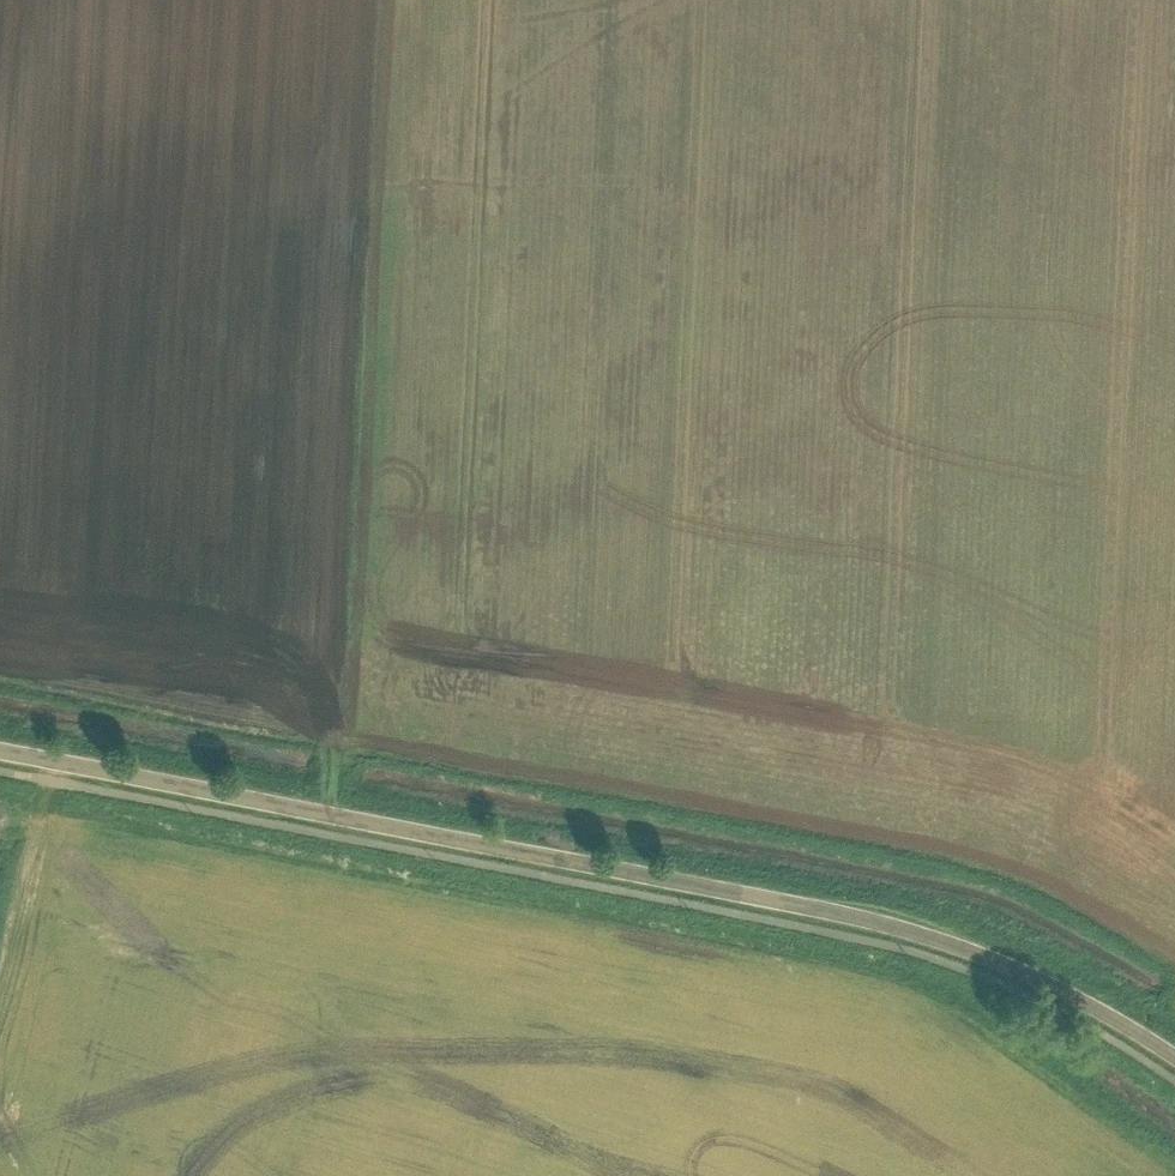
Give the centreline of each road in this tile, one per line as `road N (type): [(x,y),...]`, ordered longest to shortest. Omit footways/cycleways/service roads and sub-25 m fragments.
road 1 (tertiary): [(0,748),(864,917),(995,958),(1174,1055)]

